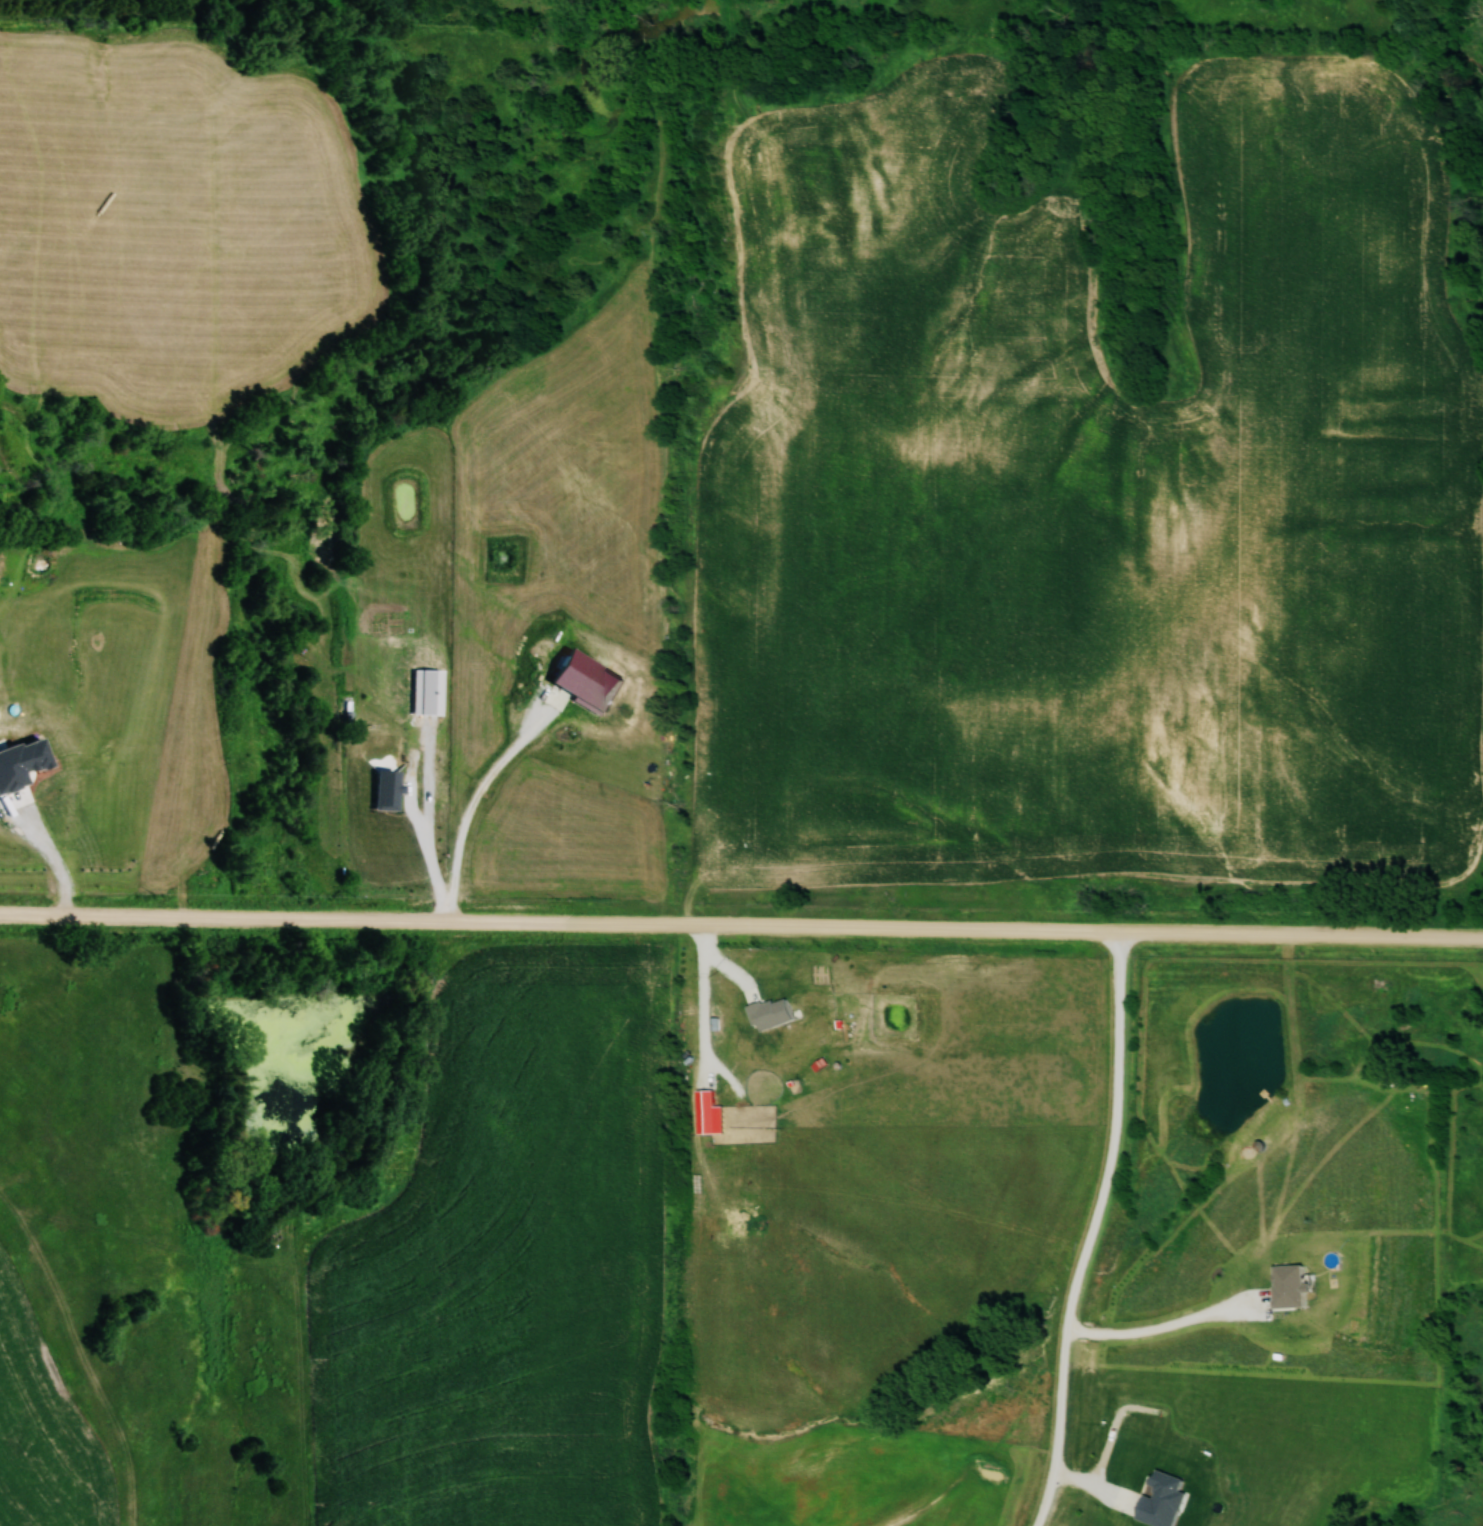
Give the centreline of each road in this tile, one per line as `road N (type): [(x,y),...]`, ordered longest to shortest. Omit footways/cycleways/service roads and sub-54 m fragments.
road 1 (residential): [(1482,939),(0,914)]

